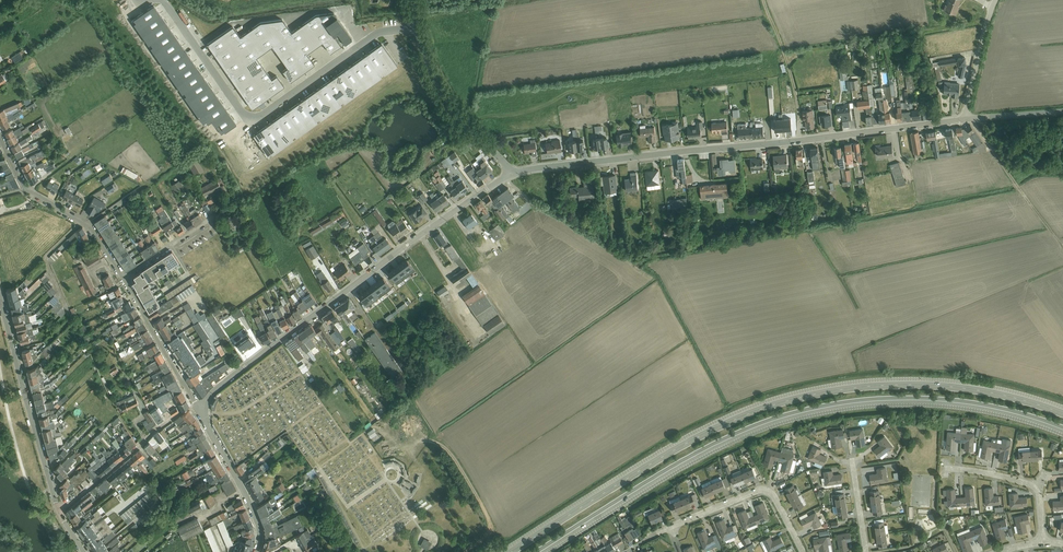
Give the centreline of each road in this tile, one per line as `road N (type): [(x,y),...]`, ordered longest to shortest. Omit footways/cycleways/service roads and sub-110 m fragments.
road 1 (primary): [(1062,412),(978,388),(923,384),(782,400),(712,427),(508,551)]
road 2 (primary): [(536,551),(719,440),(786,413),(925,397),(1062,428)]
road 3 (tertiary): [(966,121),(513,173)]
road 4 (tertiary): [(513,173),(370,271),(211,393),(202,409)]
road 5 (residential): [(416,26),(381,32),(250,122),(164,0)]
road 6 (residential): [(59,511),(0,295)]
road 7 (residential): [(805,551),(767,488),(652,533)]
road 8 (unclassified): [(513,173),(443,84),(416,26)]
road 9 (residential): [(182,413),(59,511)]
road 10 (tertiary): [(202,409),(255,511),(256,551)]
road 11 (track): [(461,551),(484,538),(489,518),(450,456),(427,441)]
road 12 (residential): [(123,278),(93,230),(25,189)]
road 13 (unclassified): [(995,0),(966,121)]

